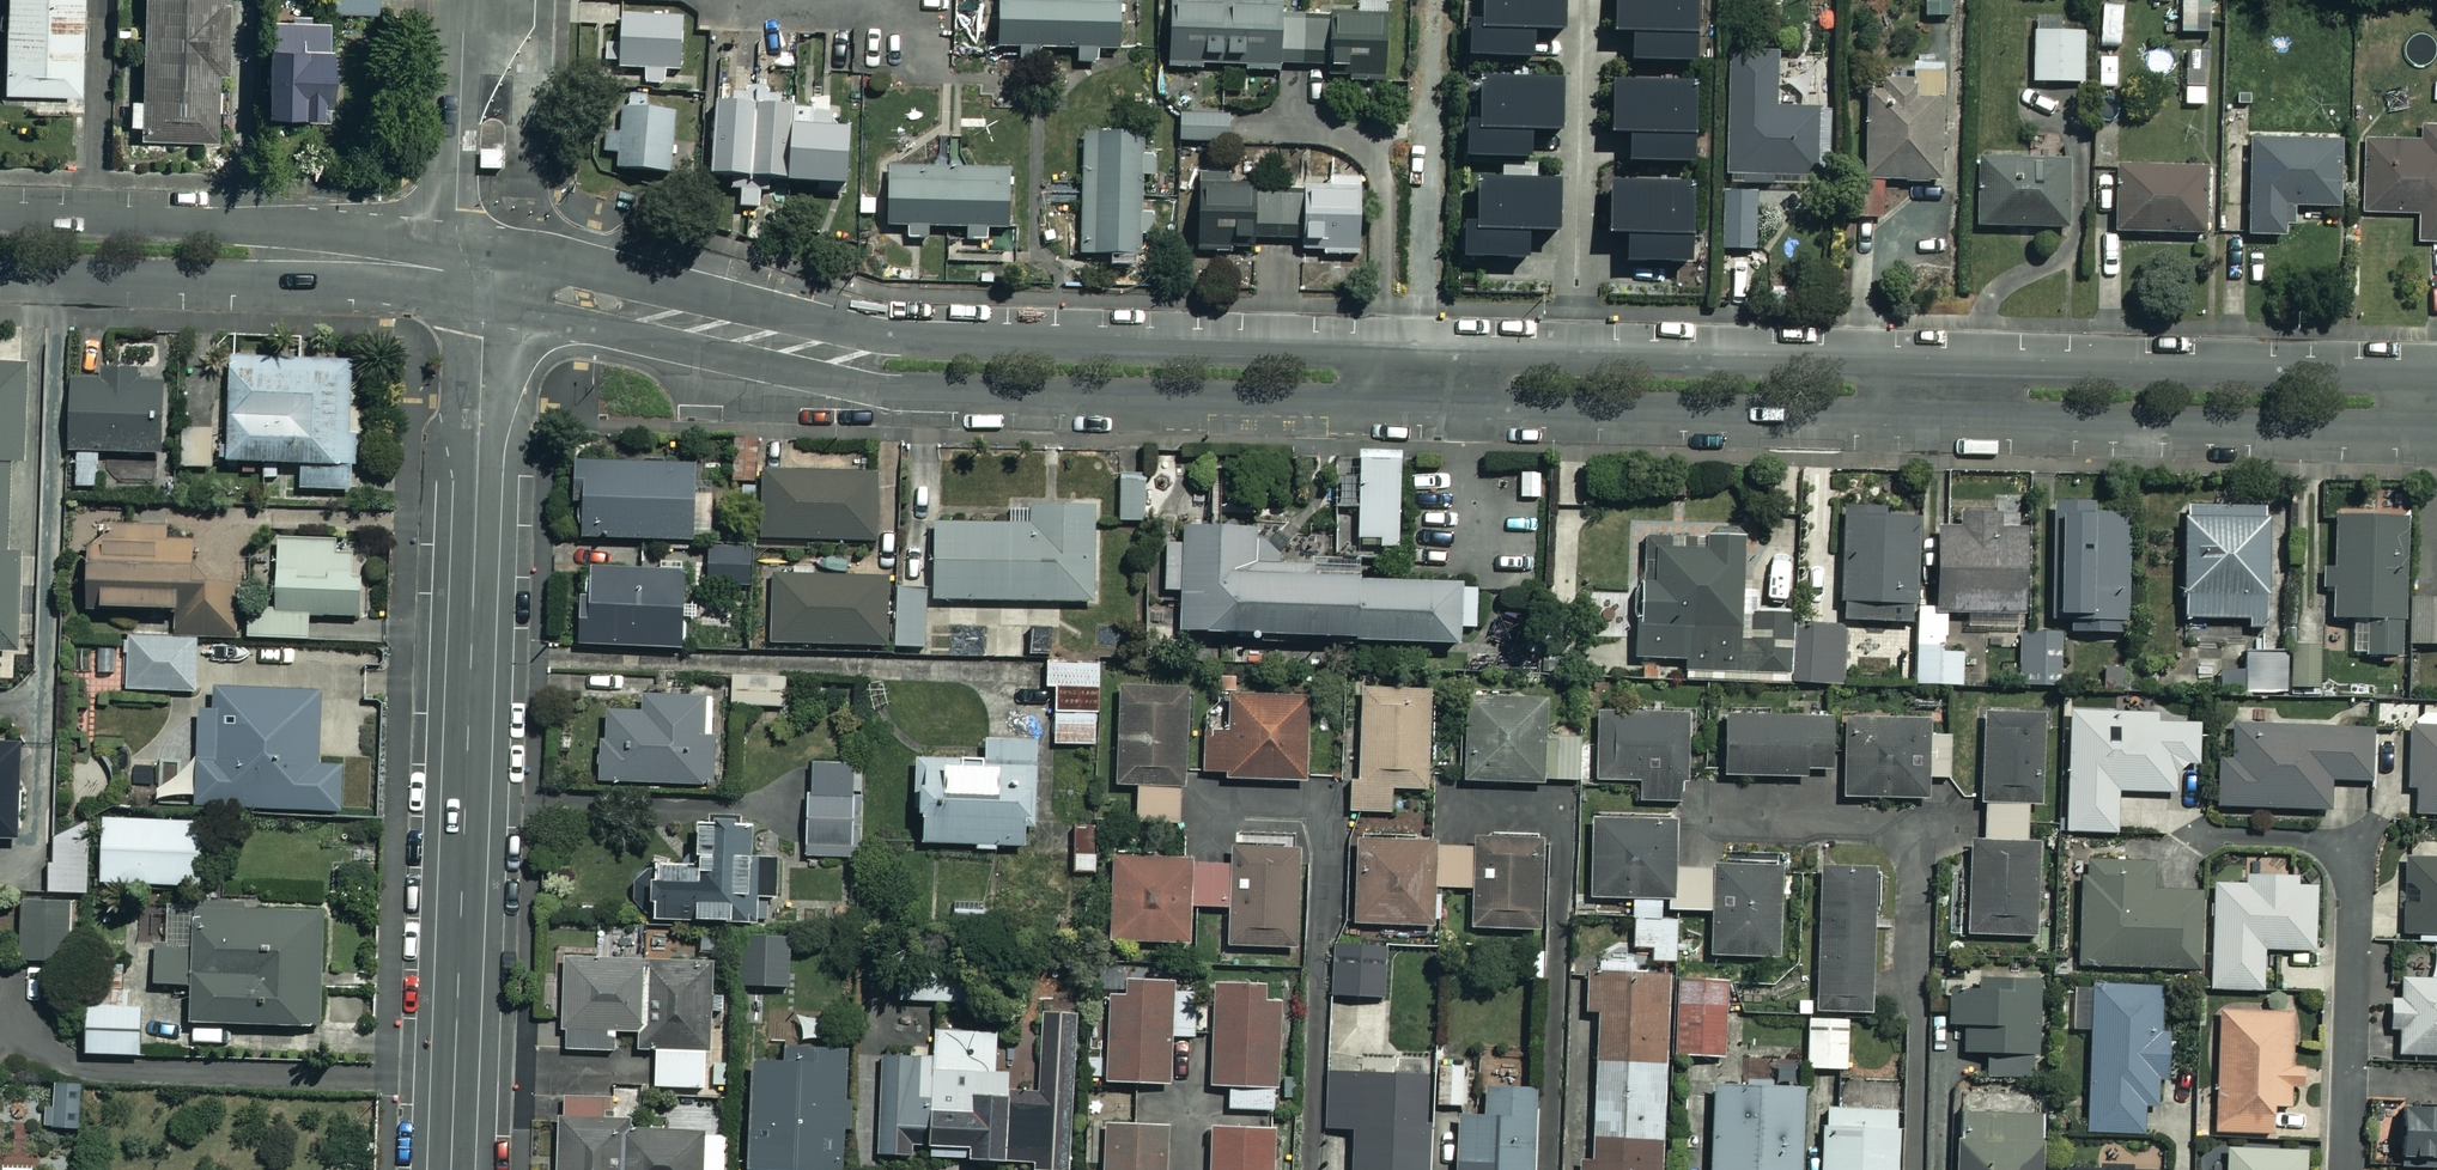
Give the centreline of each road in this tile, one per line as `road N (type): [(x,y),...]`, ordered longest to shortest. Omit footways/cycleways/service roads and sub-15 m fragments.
road 1 (tertiary): [(461,247),(587,268),(885,336),(1426,350)]
road 2 (tertiary): [(1424,406),(895,394),(481,301)]
road 3 (tertiary): [(481,301),(455,1169)]
road 4 (residential): [(1704,818),(1915,832),(1921,848),(1916,1169)]
road 5 (tertiary): [(1944,418),(1424,406)]
road 6 (tertiary): [(1426,350),(1944,364)]
road 7 (tertiary): [(1944,364),(2436,378)]
road 8 (tertiary): [(2436,429),(1944,418)]
road 9 (tertiary): [(481,301),(387,285),(0,271)]
road 10 (tertiary): [(0,217),(238,225),(461,247)]
road 11 (residential): [(2203,837),(2319,840),(2351,867),(2346,1169)]
road 12 (residential): [(465,0),(461,247)]

